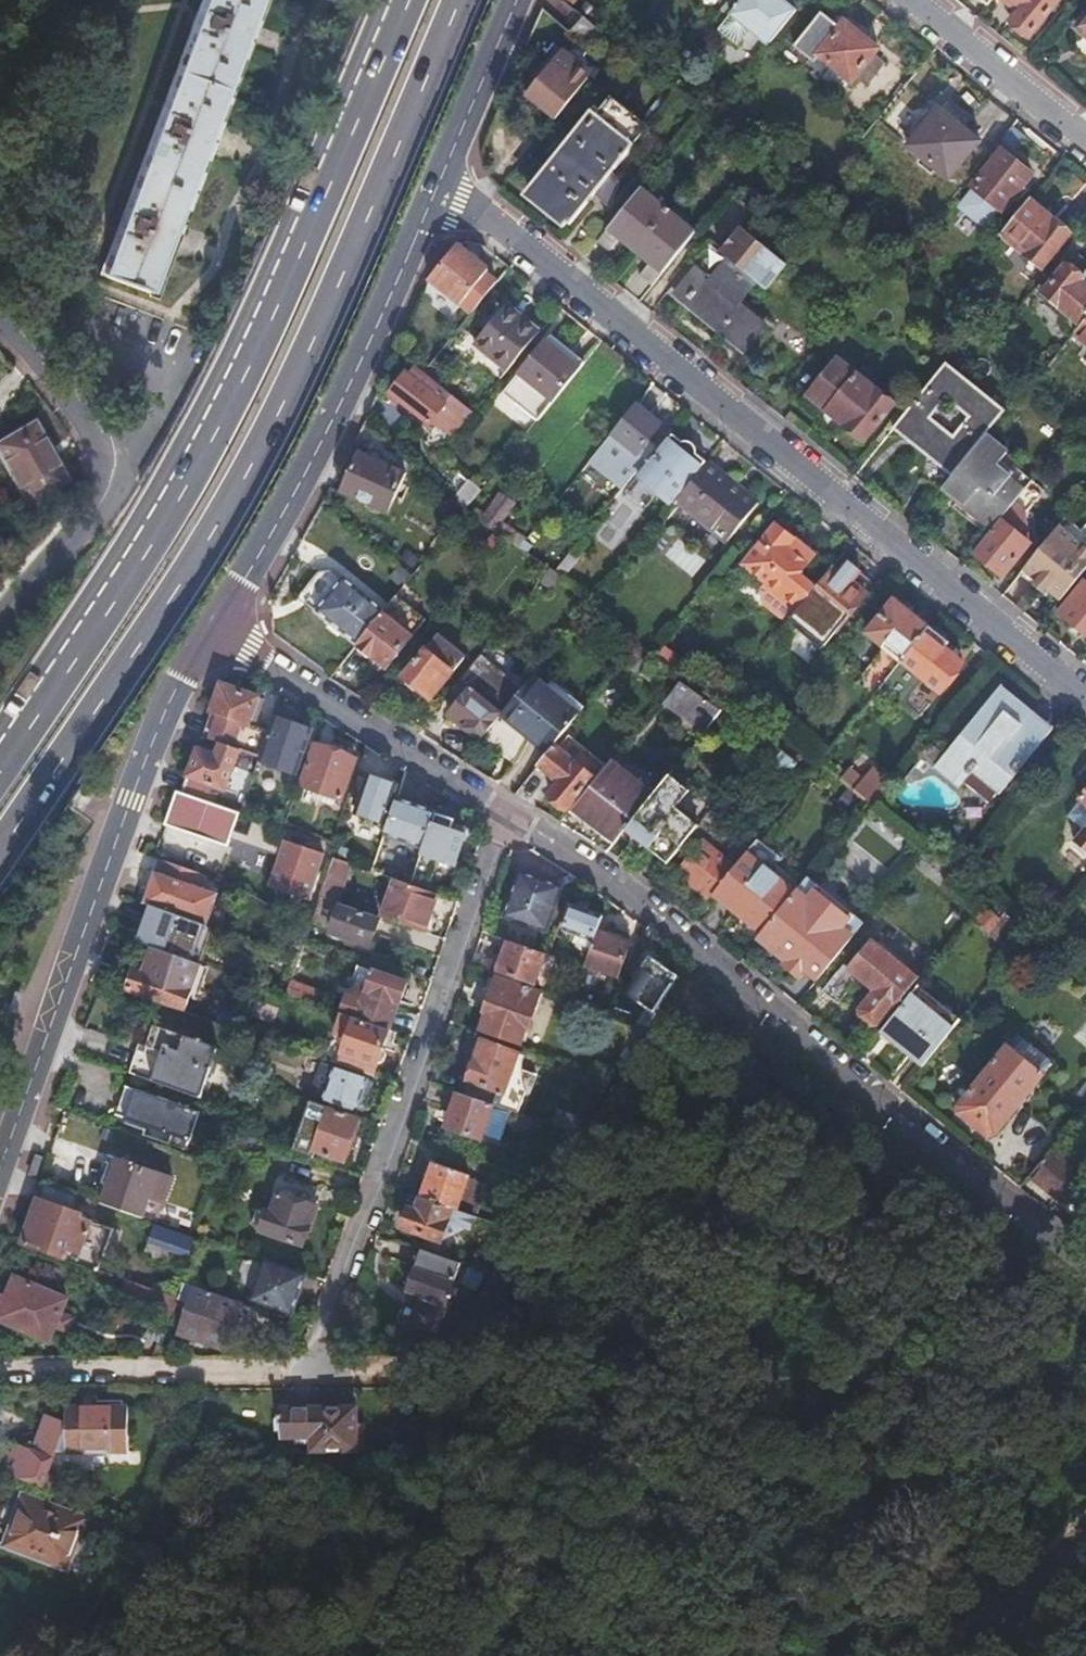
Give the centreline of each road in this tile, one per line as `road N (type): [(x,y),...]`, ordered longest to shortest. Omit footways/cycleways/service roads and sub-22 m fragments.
road 1 (trunk): [(0,832),(258,430),(457,0)]
road 2 (residential): [(0,1371),(311,1373),(491,813)]
road 3 (trunk): [(393,0),(210,408),(109,594),(0,753)]
road 4 (residential): [(1085,704),(438,188)]
road 5 (residential): [(491,813),(595,879),(1085,1265)]
road 6 (track): [(1085,1383),(436,1362)]
road 7 (tertiary): [(215,630),(180,687),(130,802),(0,1168)]
road 8 (tertiary): [(438,188),(331,424),(215,630)]
road 9 (residential): [(215,630),(491,813)]
road 10 (residential): [(1085,138),(914,0)]
road 11 (tertiary): [(518,0),(438,188)]
road 12 (unclassified): [(0,323),(100,443),(111,488)]
road 13 (residential): [(1085,1538),(960,1655)]
road 14 (unclassified): [(0,615),(111,488)]
road 15 (track): [(436,1362),(311,1373)]

